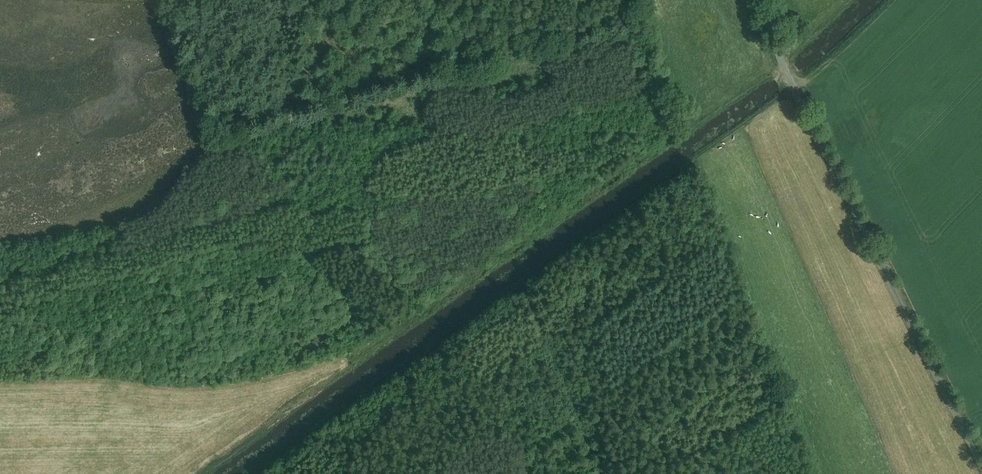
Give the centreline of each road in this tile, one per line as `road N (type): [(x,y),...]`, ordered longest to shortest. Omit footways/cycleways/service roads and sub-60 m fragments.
road 1 (track): [(522,281),(794,86)]
road 2 (track): [(252,473),(522,281)]
road 3 (track): [(522,281),(602,473)]

